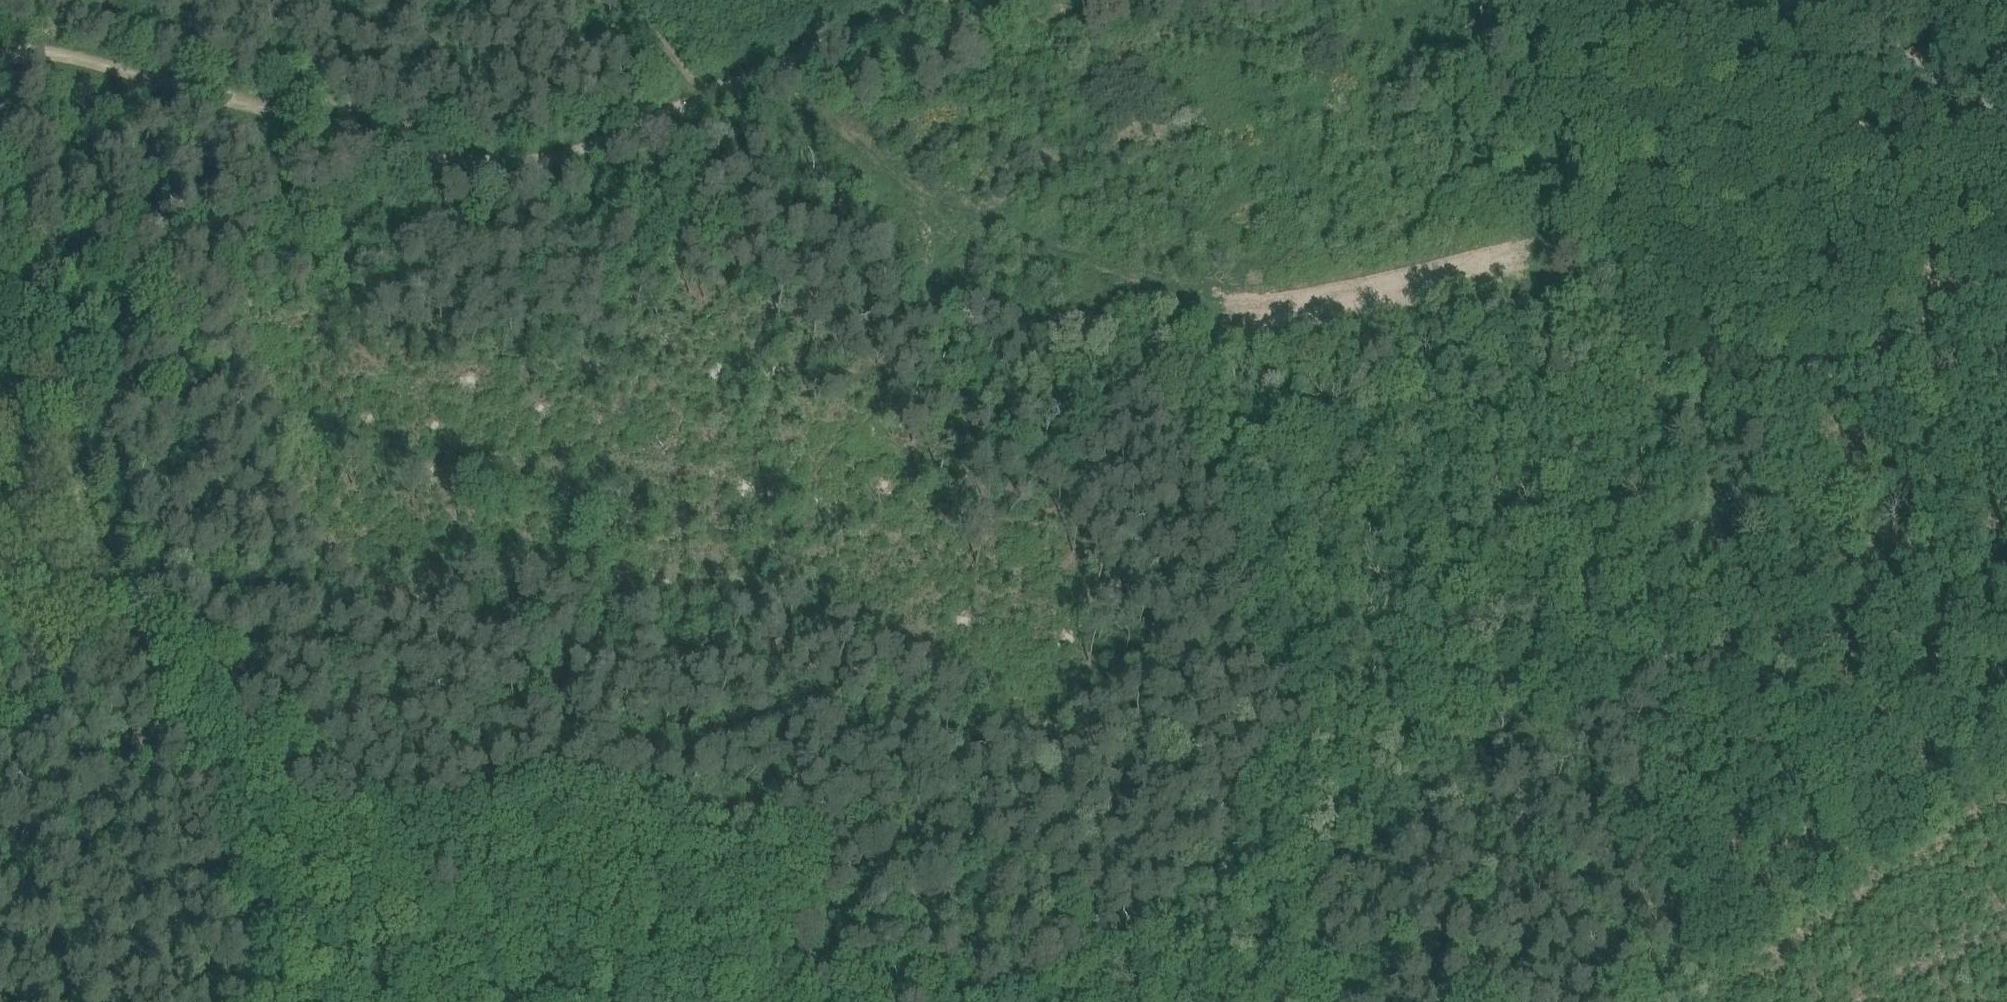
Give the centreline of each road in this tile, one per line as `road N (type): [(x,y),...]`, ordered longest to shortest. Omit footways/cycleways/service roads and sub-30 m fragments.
road 1 (track): [(0,59),(29,49),(437,153),(510,164),(577,151),(947,0)]
road 2 (track): [(0,914),(122,784),(137,752),(139,710),(99,542),(0,217)]
road 3 (track): [(1800,664),(2006,524)]
road 4 (track): [(1793,0),(2006,121)]

